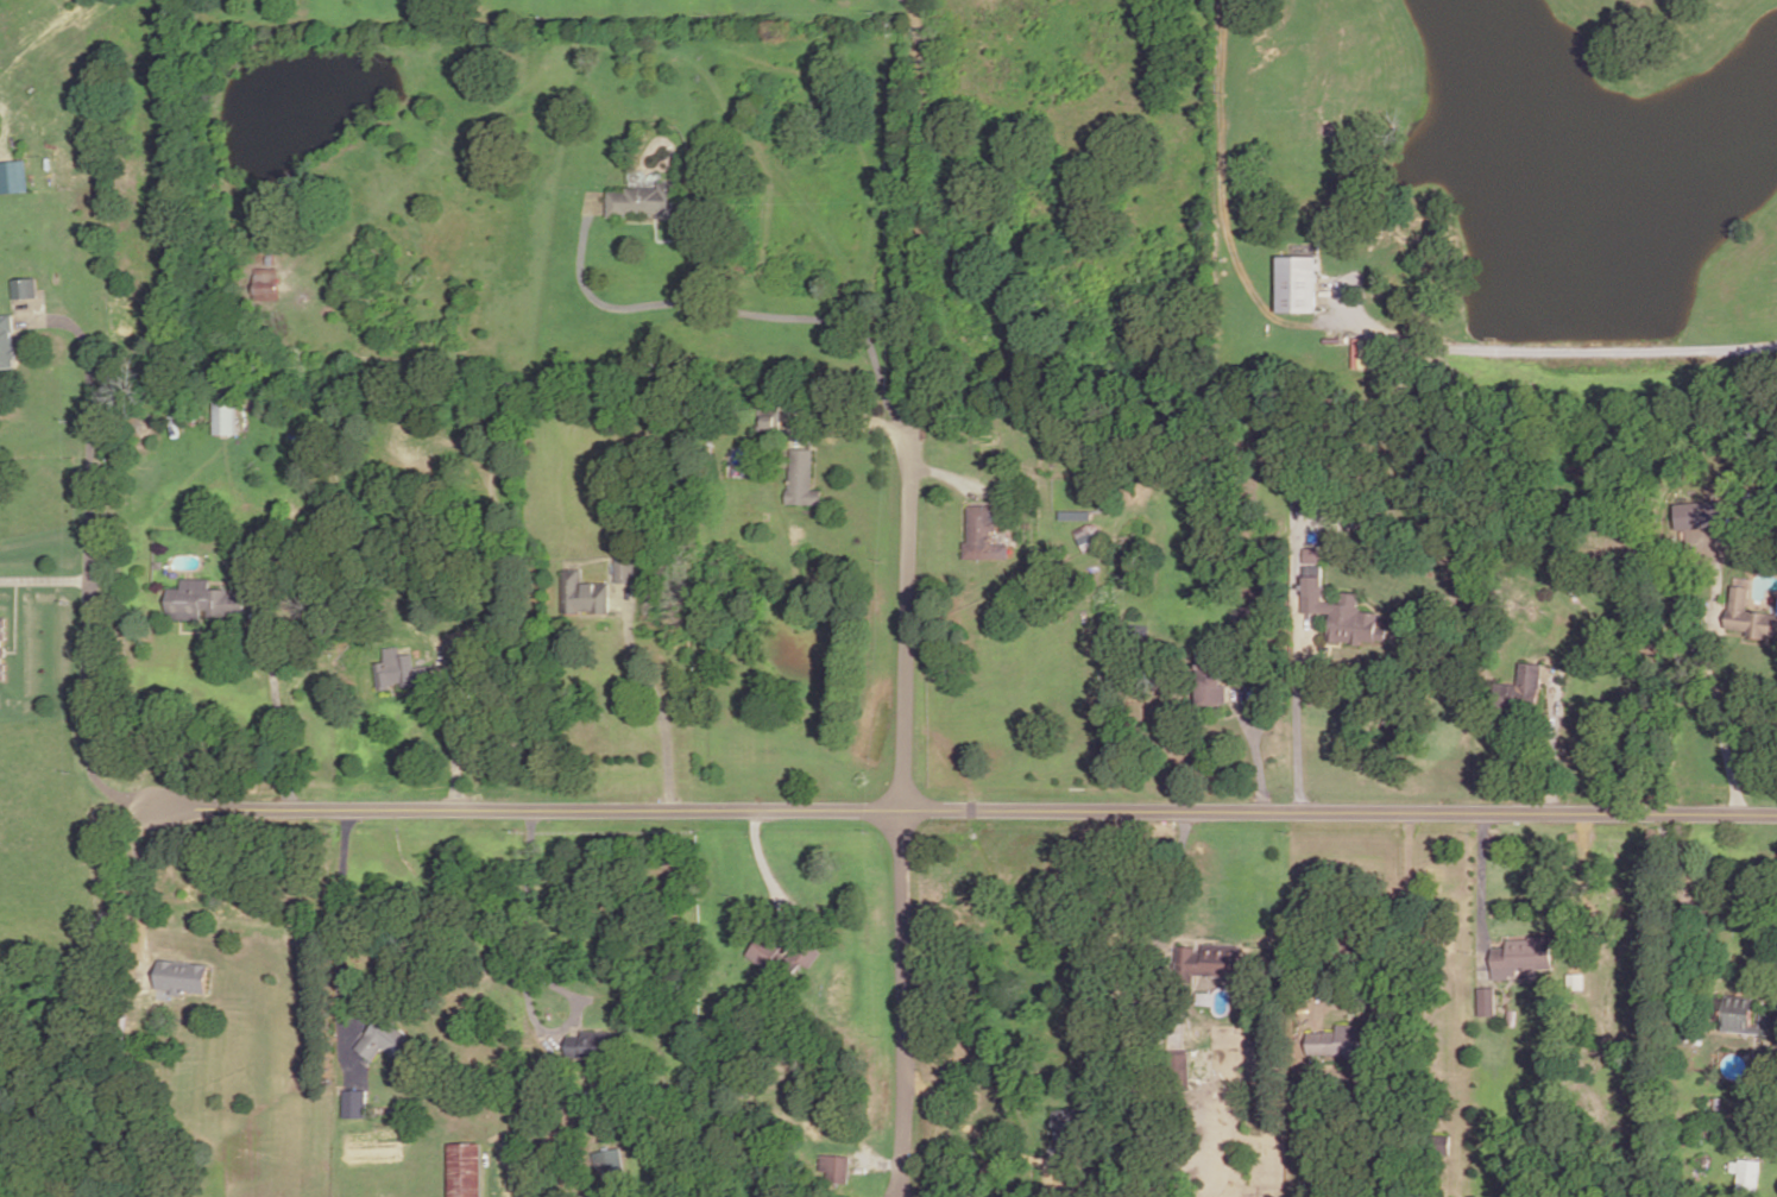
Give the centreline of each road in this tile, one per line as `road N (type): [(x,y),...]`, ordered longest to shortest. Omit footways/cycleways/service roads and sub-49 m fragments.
road 1 (residential): [(160,806),(1776,817)]
road 2 (residential): [(910,437),(898,1196)]

